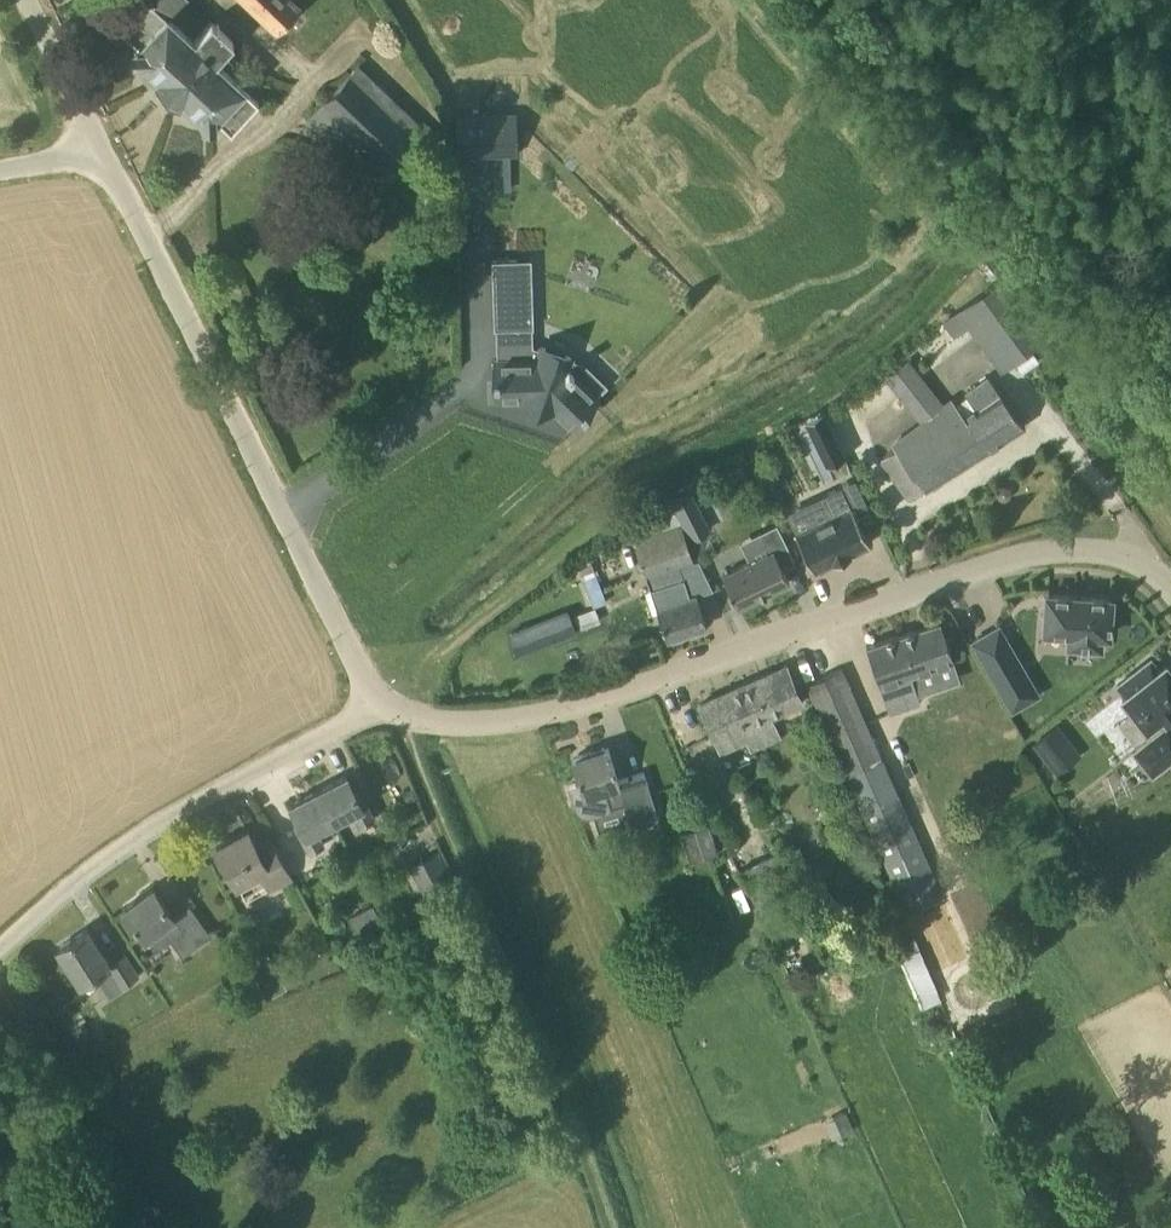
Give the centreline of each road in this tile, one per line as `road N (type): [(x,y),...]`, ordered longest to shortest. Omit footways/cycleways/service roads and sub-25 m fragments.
road 1 (residential): [(1170,589),(1139,563),(1085,549),(1040,550),(570,708),(501,721),(408,716)]
road 2 (unclassified): [(374,704),(105,151)]
road 3 (unclassified): [(0,941),(108,850),(374,704)]
road 4 (unclassified): [(105,151),(31,0)]

